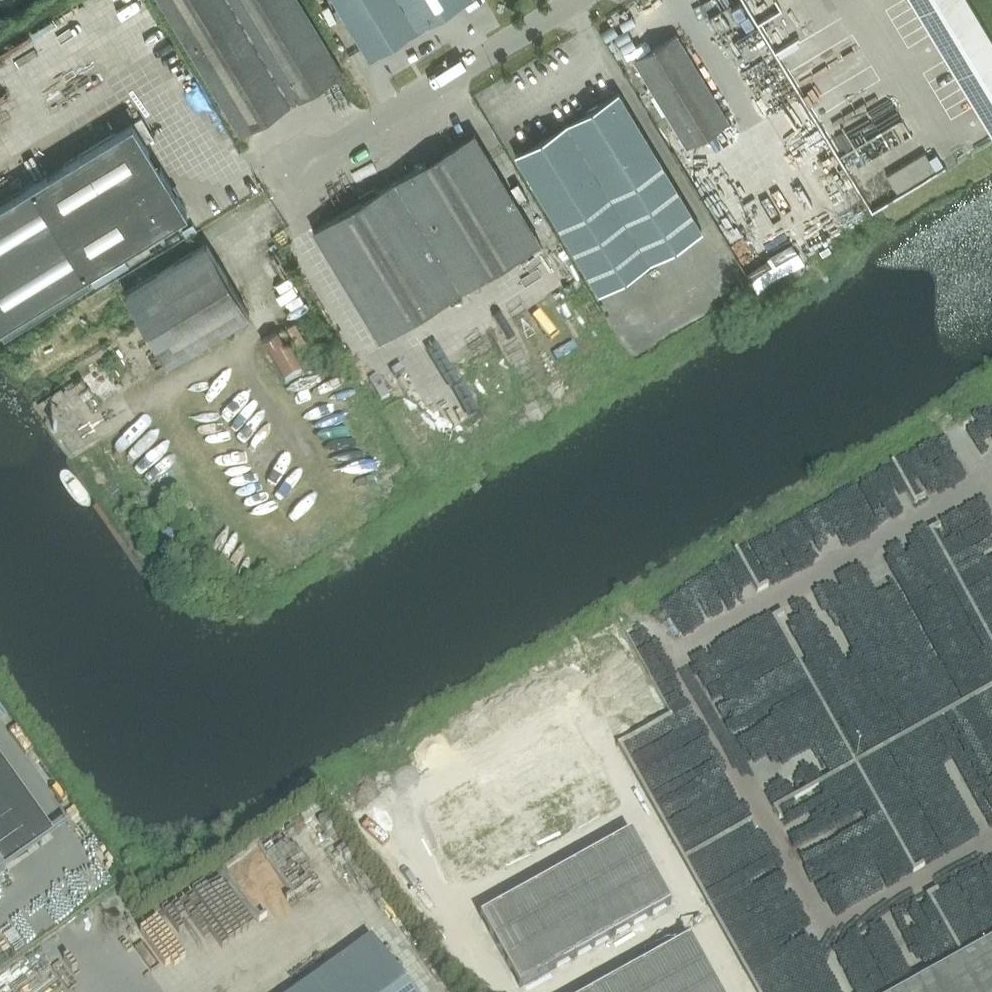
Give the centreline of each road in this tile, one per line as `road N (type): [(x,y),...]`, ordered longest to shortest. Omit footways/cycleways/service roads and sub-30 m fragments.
road 1 (unclassified): [(276,181),(577,0)]

